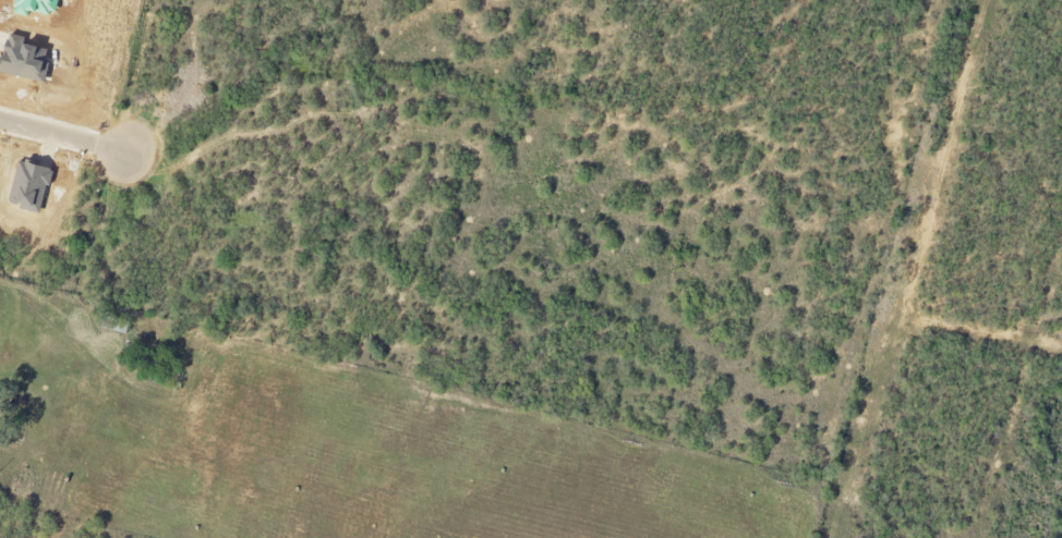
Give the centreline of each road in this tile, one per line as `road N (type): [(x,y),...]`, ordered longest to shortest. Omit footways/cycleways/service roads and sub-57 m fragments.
road 1 (residential): [(0,116),(387,216)]
road 2 (residential): [(207,322),(288,0)]
road 3 (residential): [(981,537),(1061,221)]

